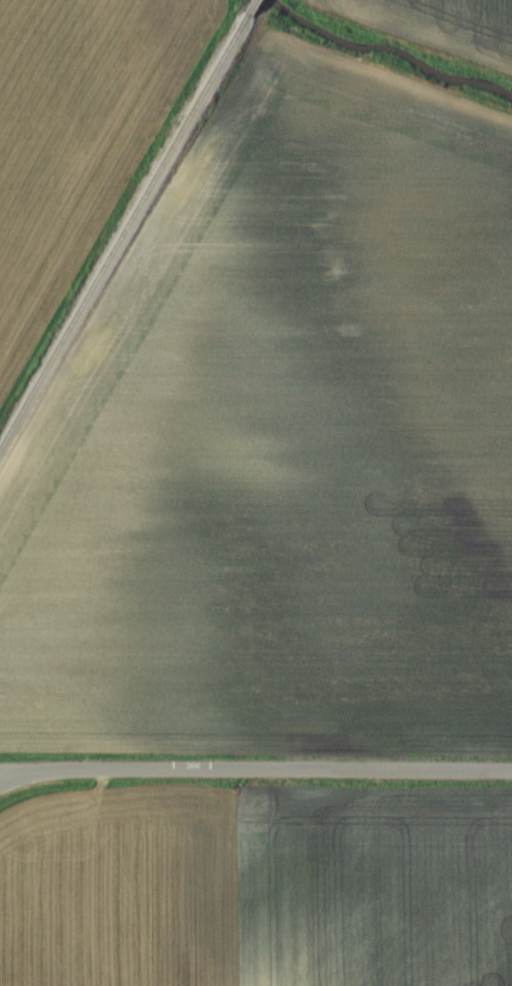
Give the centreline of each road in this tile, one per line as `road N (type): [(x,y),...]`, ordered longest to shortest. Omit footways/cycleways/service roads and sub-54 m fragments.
road 1 (residential): [(511,765),(0,768)]

